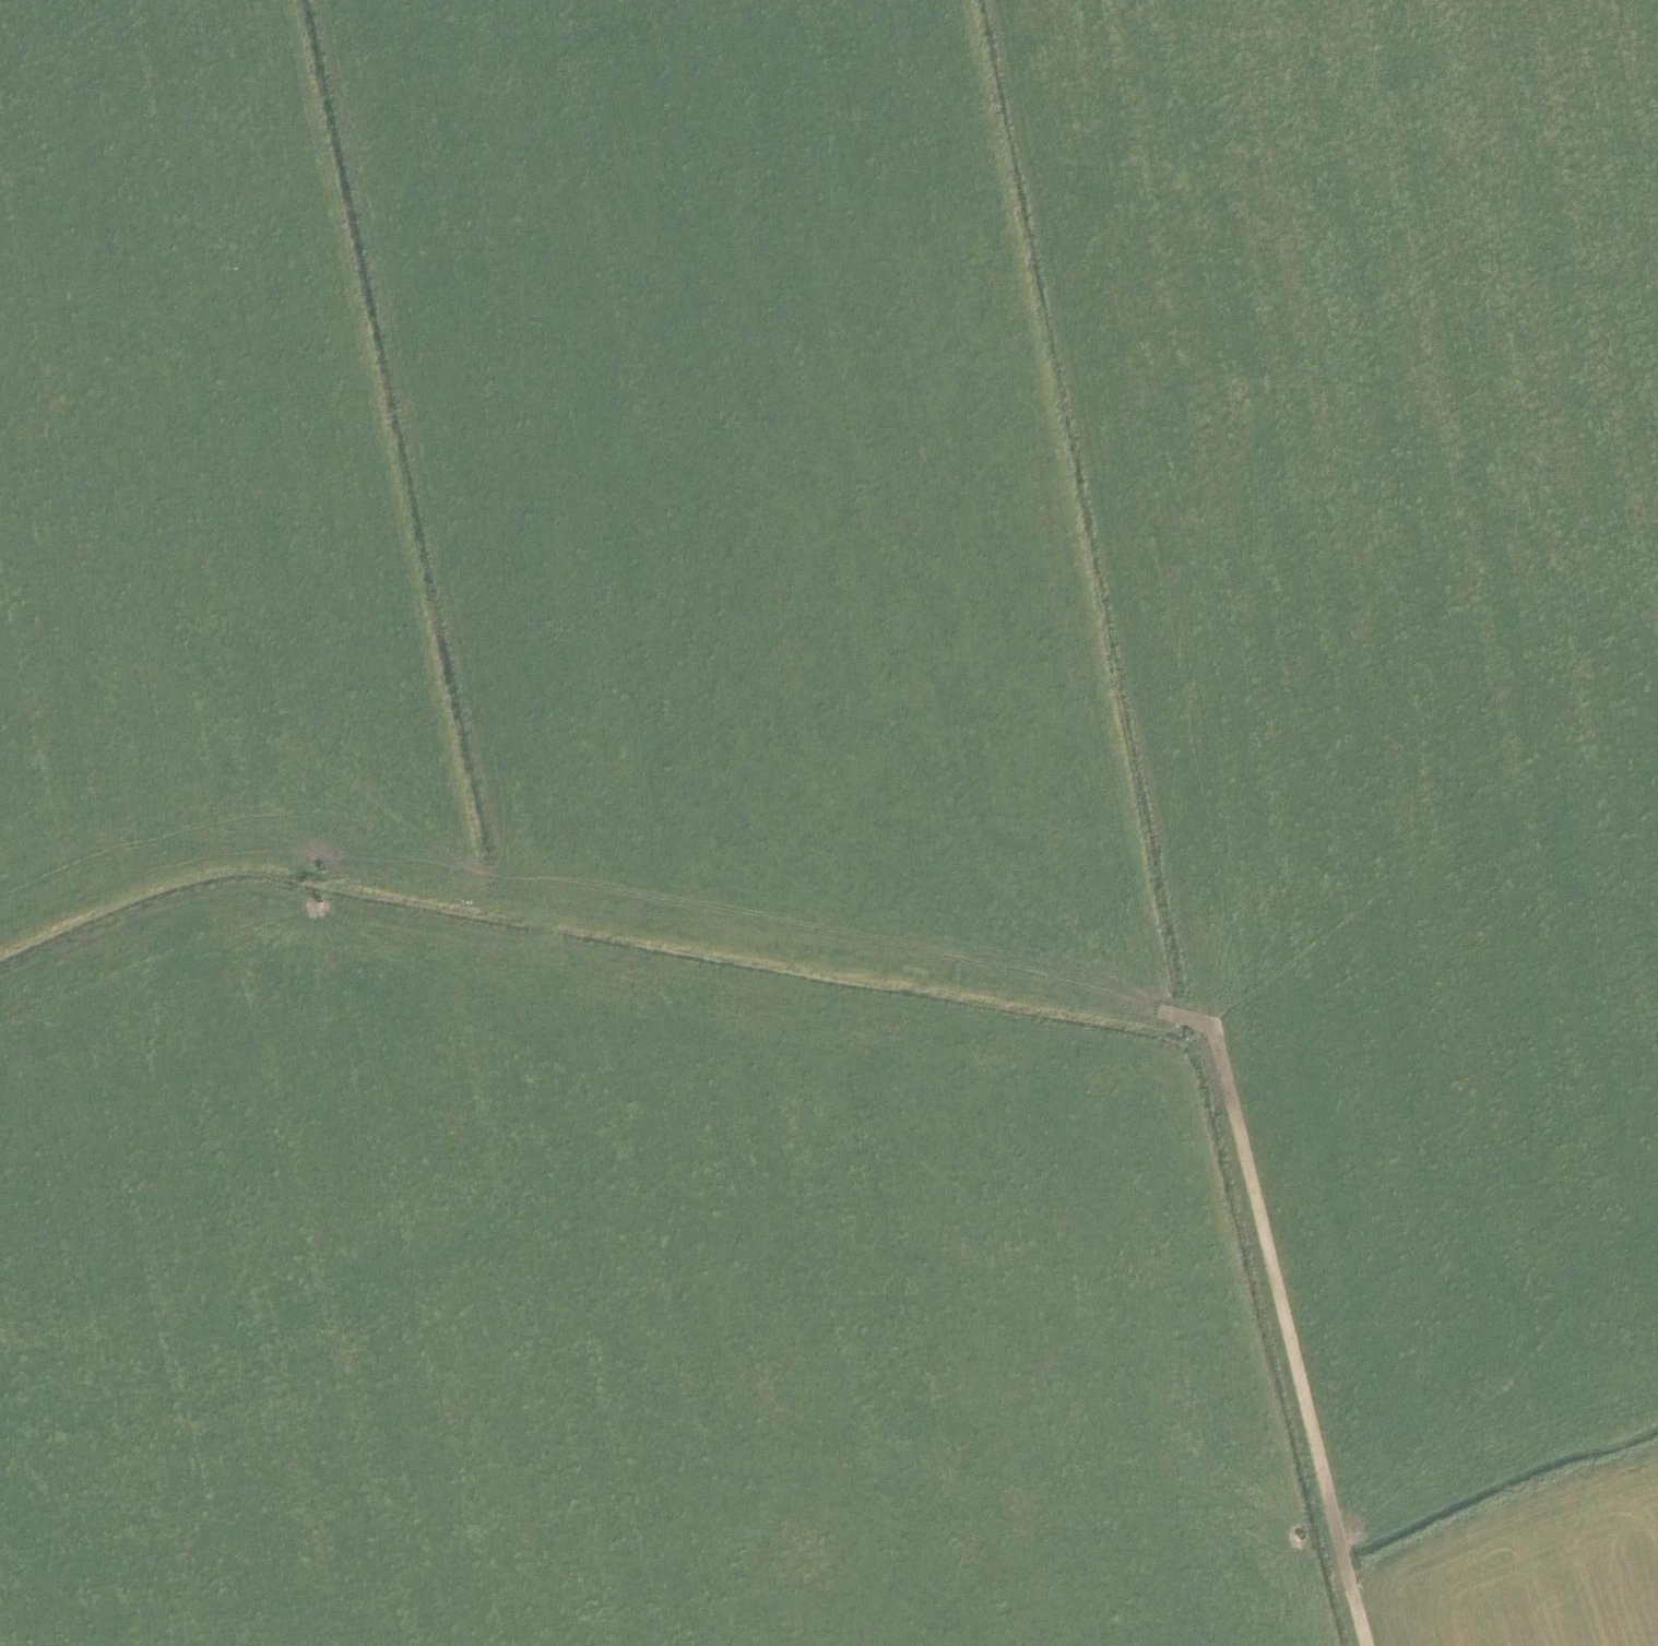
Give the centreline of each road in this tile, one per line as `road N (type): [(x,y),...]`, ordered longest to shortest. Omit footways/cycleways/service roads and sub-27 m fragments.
road 1 (track): [(1372,1645),(1217,1031),(1161,1010)]

